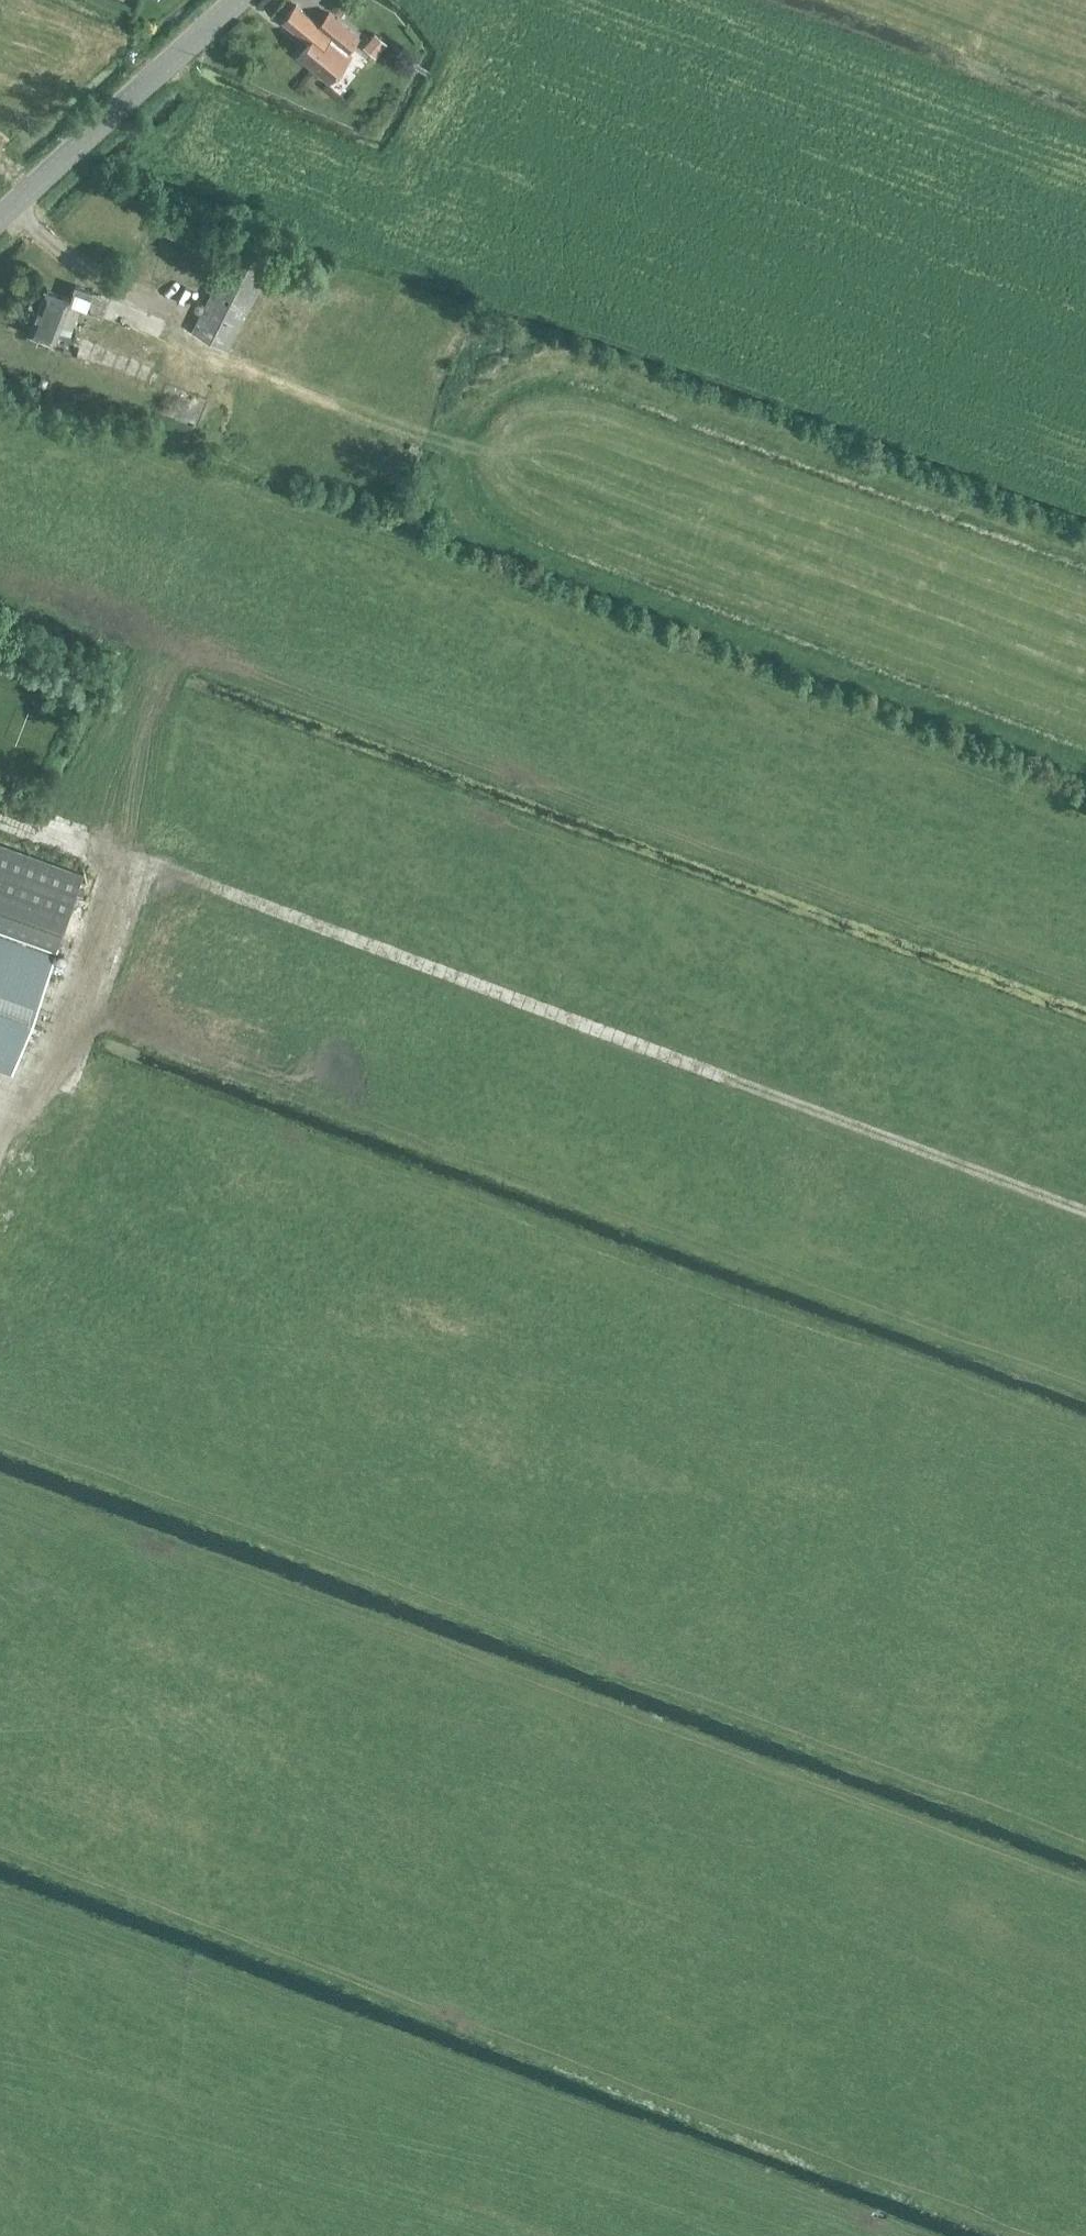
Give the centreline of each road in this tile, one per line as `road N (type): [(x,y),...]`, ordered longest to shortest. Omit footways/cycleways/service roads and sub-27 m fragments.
road 1 (tertiary): [(0,222),(241,0)]

